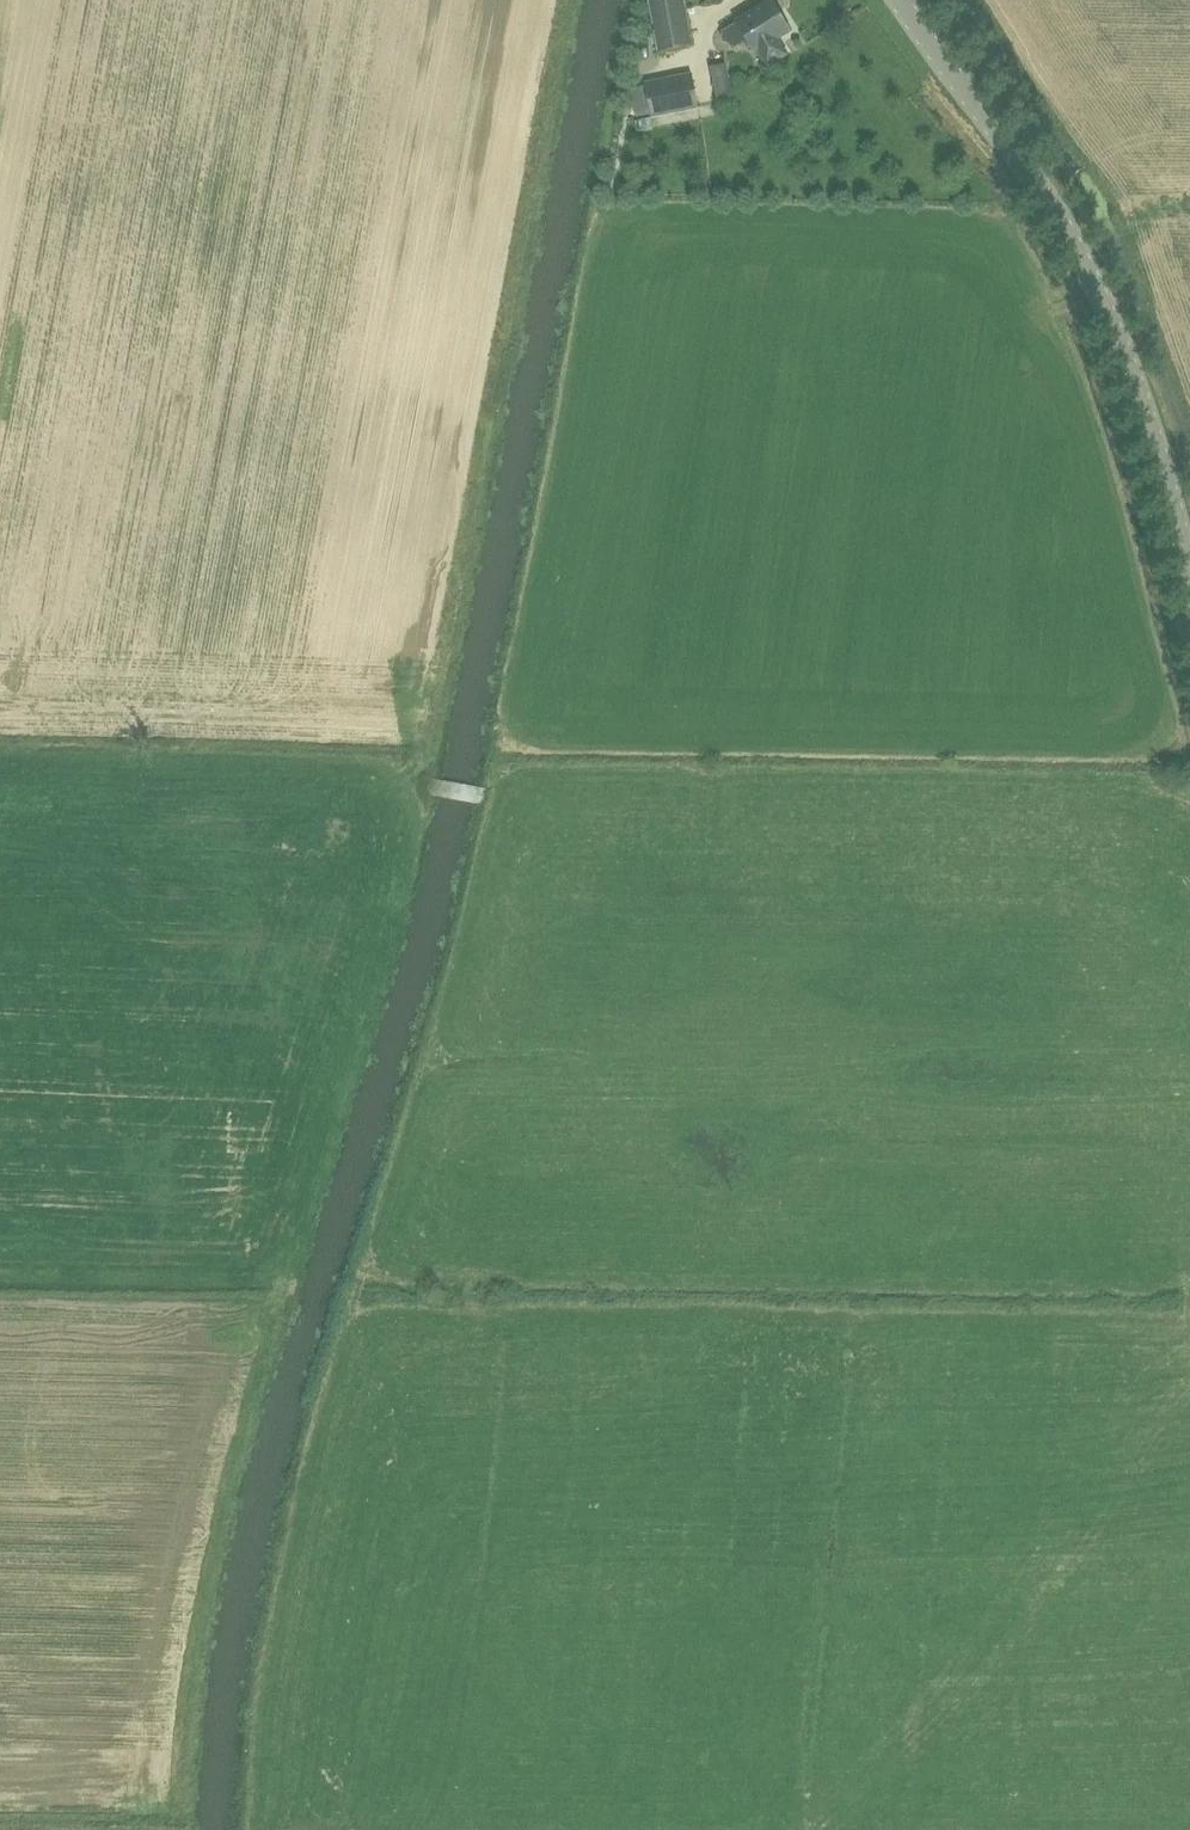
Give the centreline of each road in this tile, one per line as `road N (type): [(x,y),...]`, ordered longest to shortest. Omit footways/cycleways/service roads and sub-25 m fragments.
road 1 (tertiary): [(1189,579),(1113,323),(1068,223),(906,0)]

